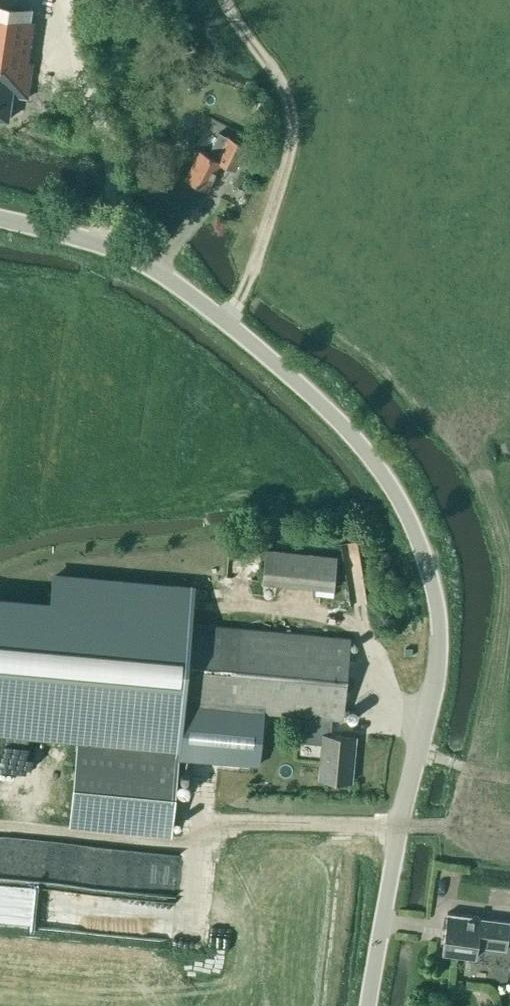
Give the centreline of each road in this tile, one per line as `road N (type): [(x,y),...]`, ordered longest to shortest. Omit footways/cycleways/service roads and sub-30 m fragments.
road 1 (tertiary): [(367,1005),(438,656),(431,576),(409,518),(365,450),(313,395),(168,279),(113,248),(0,218)]
road 2 (track): [(226,323),(295,145),(294,105),(229,0)]

